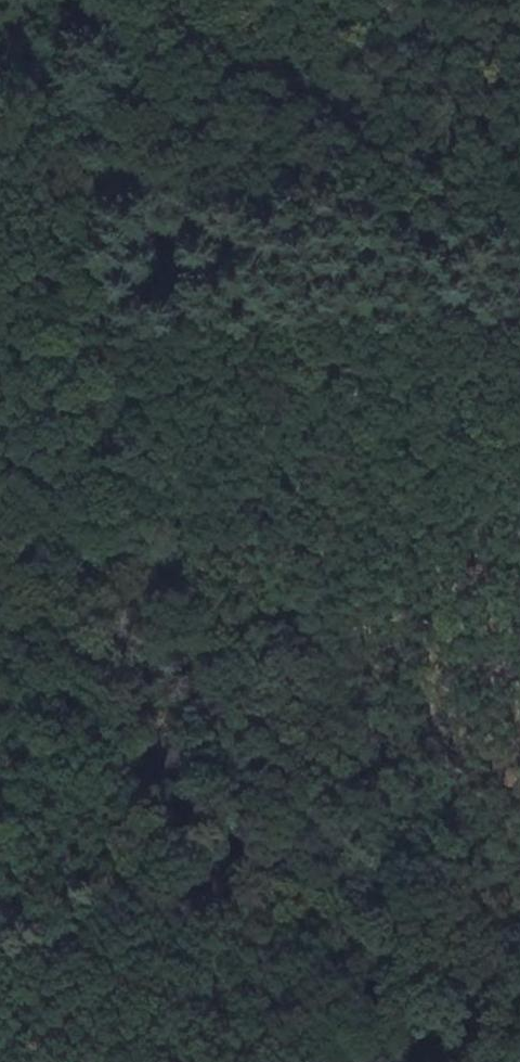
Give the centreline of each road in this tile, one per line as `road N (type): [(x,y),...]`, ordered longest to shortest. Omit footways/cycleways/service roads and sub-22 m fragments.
road 1 (track): [(211,574),(274,598),(296,516),(329,437),(426,307),(488,139),(519,91)]
road 2 (track): [(202,0),(194,83),(155,232),(162,386),(202,478),(211,574)]
road 3 (track): [(211,574),(0,605)]

